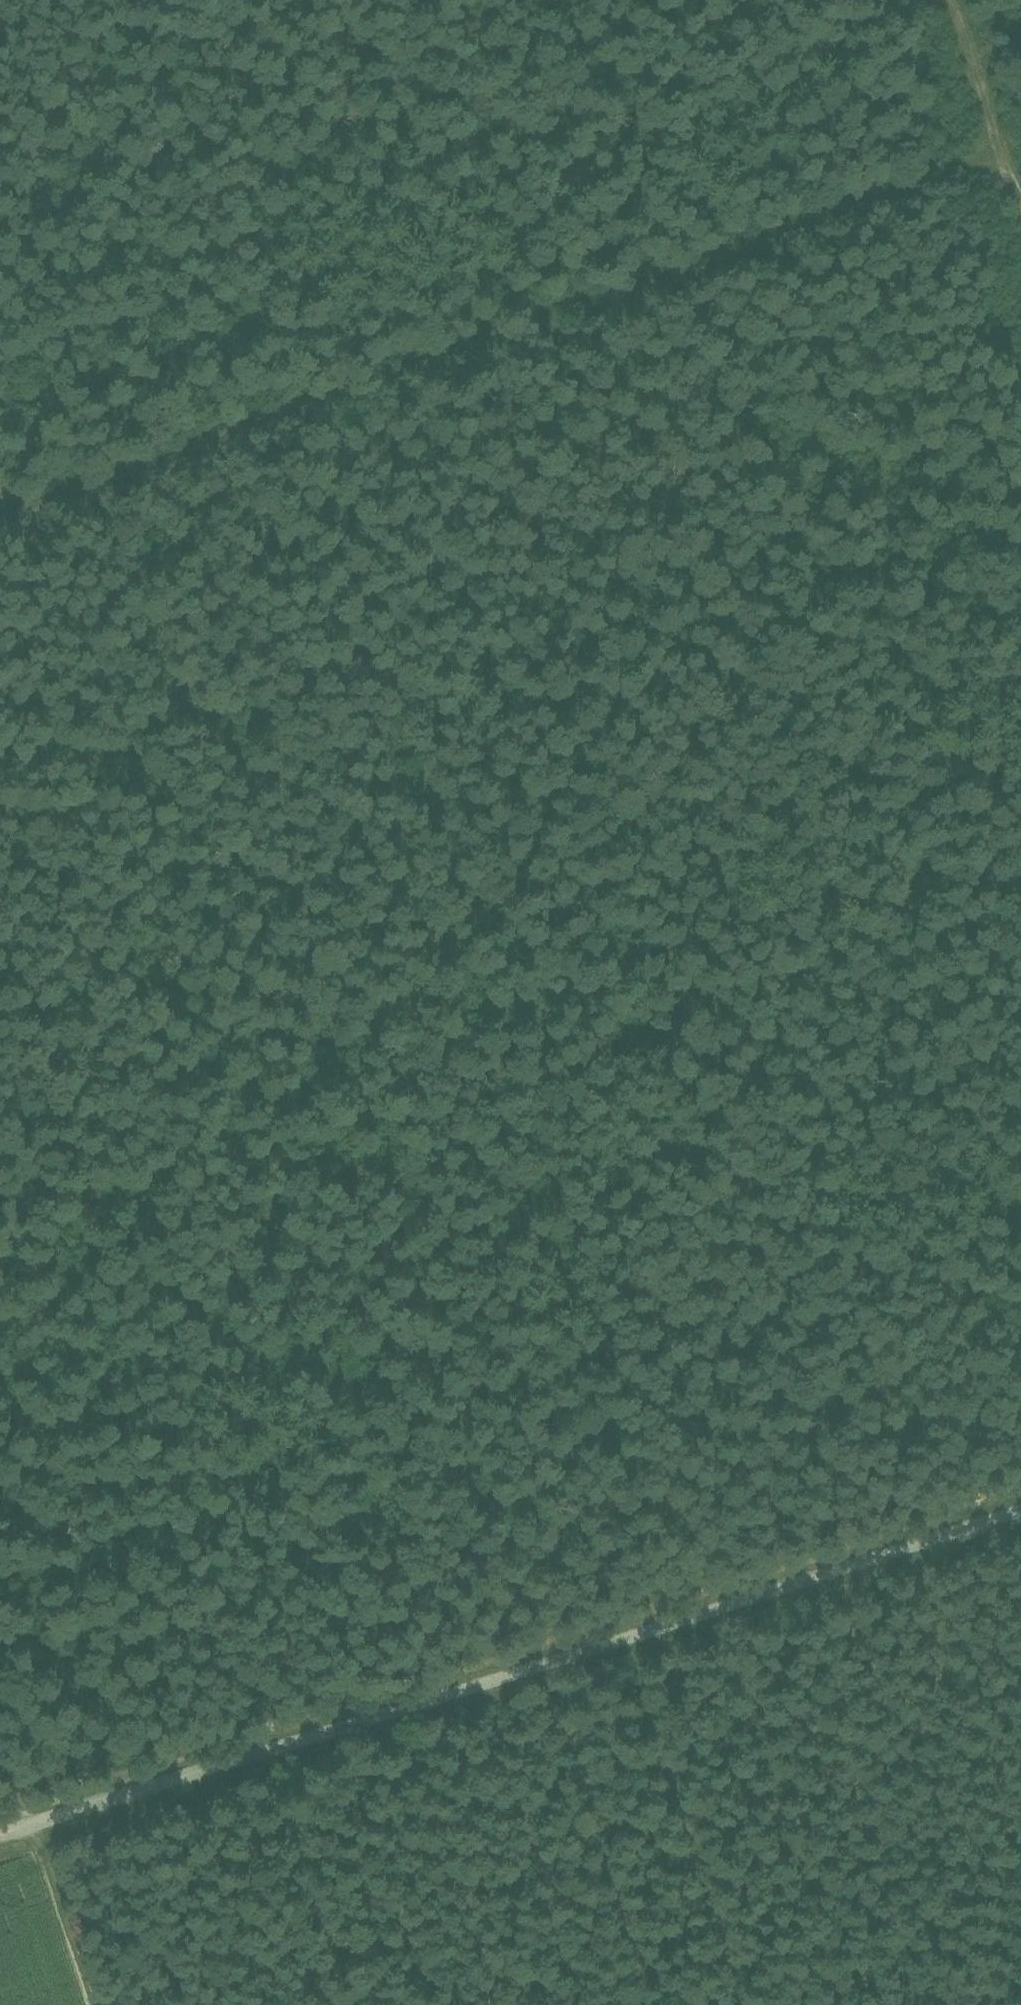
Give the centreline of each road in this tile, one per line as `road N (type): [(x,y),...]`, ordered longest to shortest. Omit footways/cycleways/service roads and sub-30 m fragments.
road 1 (track): [(0,1828),(1020,1495)]
road 2 (track): [(1001,158),(0,523)]
road 3 (track): [(94,2004),(0,1746)]
road 4 (track): [(1020,217),(949,0)]

